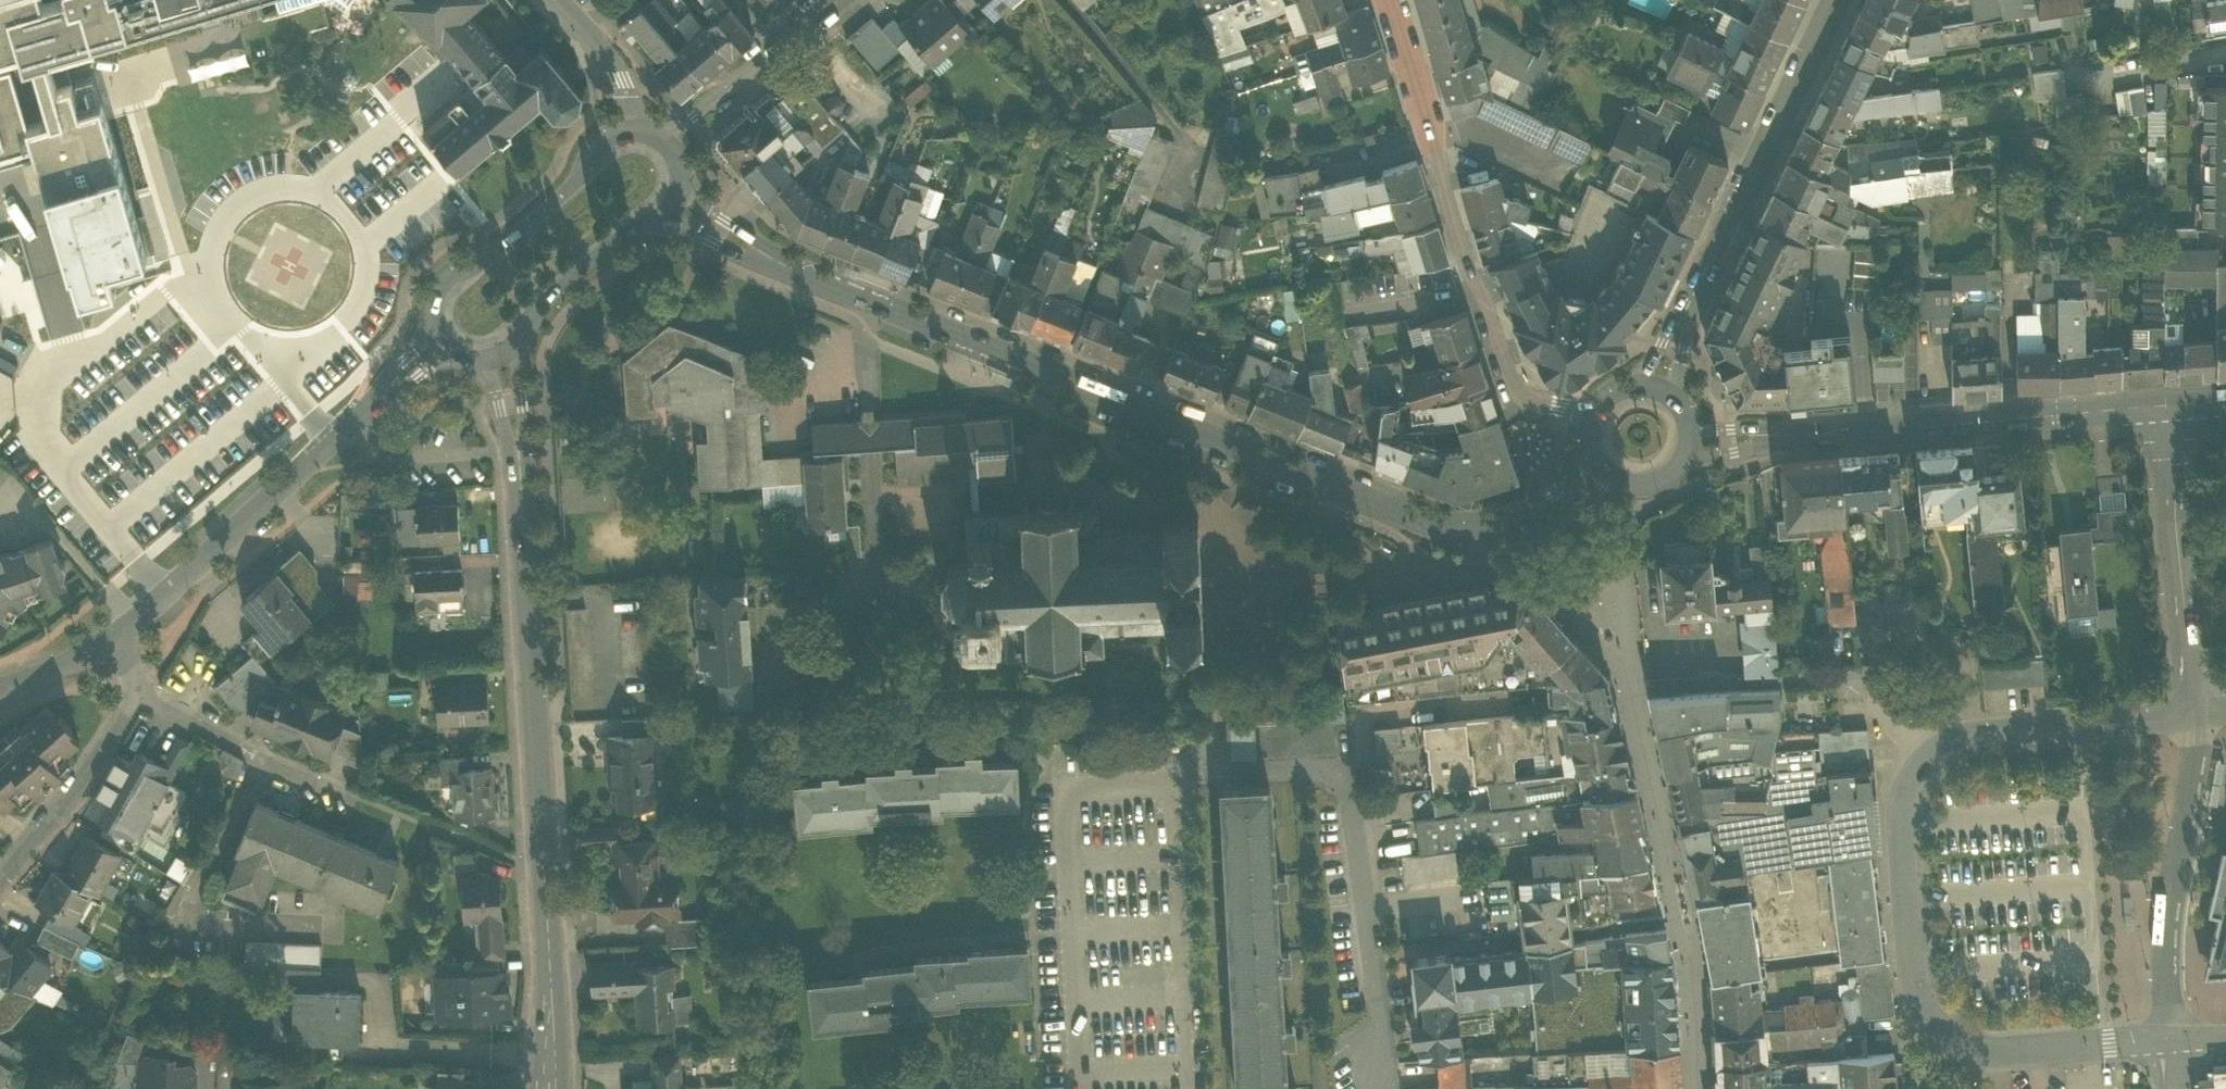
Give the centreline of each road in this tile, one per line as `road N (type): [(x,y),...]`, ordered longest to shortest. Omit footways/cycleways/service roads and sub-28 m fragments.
road 1 (tertiary): [(1470,531),(1413,518),(791,268),(676,207)]
road 2 (residential): [(2171,1039),(2000,1053),(1948,1036),(1924,1011),(1913,972),(1903,795),(1923,757),(1954,741),(2195,716)]
road 3 (tertiary): [(503,356),(526,564),(551,1088)]
road 4 (residential): [(1591,415),(1515,394),(1491,307),(1466,269),(1436,137),(1391,0)]
road 5 (residential): [(441,337),(119,638)]
road 6 (residential): [(1169,779),(1061,786),(1074,1088)]
road 7 (tertiary): [(1778,435),(2168,406)]
road 8 (tertiary): [(1833,0),(1689,303)]
road 9 (residential): [(2195,716),(2168,406)]
road 10 (residential): [(1189,1088),(1169,779)]
road 11 (tertiary): [(636,133),(600,145),(584,174),(502,250),(449,280),(434,304),(441,337)]
road 12 (residential): [(0,882),(139,689),(119,638)]
road 13 (tertiary): [(503,356),(535,309),(627,232),(676,207)]
road 14 (residential): [(836,0),(667,146)]
road 15 (tertiary): [(1470,531),(1484,541),(1540,532),(1619,482)]
road 16 (residential): [(636,133),(601,47),(556,0)]
road 17 (tertiary): [(1594,461),(1553,493),(1470,531)]
road 18 (residential): [(119,638),(0,688)]

